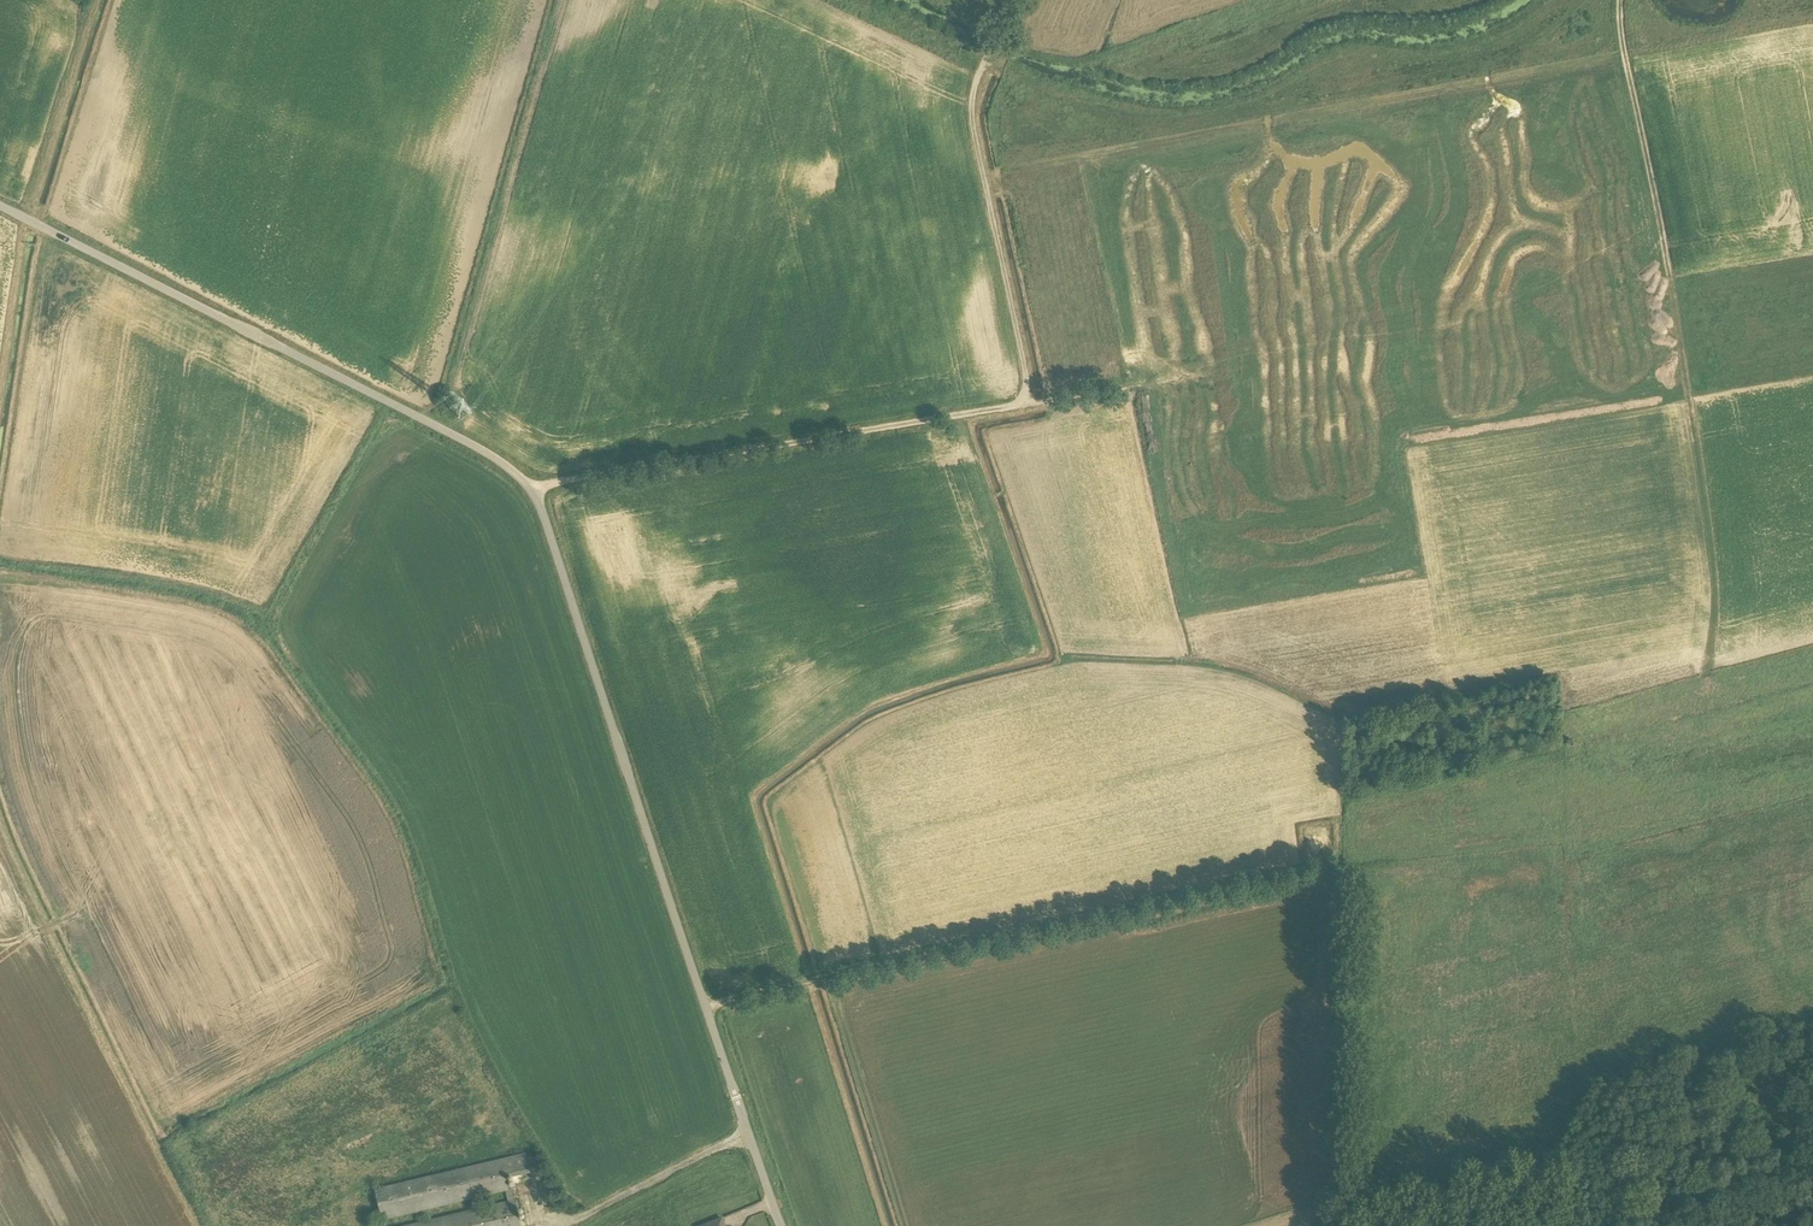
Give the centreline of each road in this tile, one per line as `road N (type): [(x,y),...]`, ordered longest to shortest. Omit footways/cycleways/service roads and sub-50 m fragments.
road 1 (unclassified): [(749,1135),(544,515),(524,480),(491,456),(0,206)]
road 2 (track): [(1620,0),(1703,491),(1716,610),(1708,671)]
road 3 (track): [(1362,871),(1301,872),(705,1006)]
road 4 (track): [(1031,403),(530,489)]
road 5 (track): [(1031,403),(972,120),(976,88),(1013,0)]
road 6 (unclassified): [(544,1219),(569,1219),(749,1135)]

